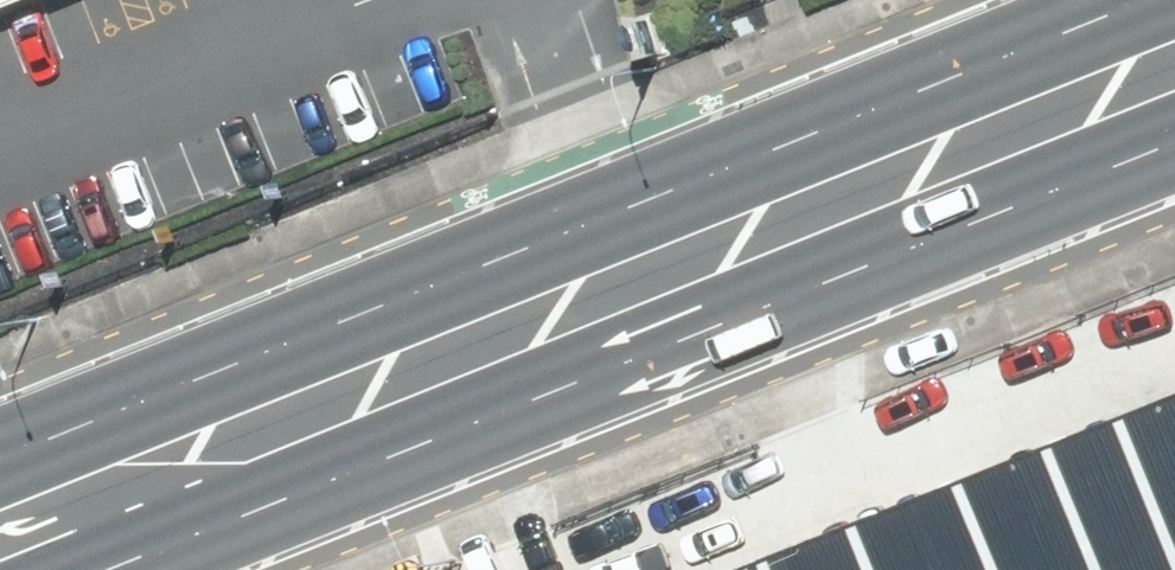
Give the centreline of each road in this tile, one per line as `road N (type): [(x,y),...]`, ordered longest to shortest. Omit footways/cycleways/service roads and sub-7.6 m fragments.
road 1 (primary): [(0,452),(1119,0)]
road 2 (primary): [(1174,132),(76,569)]

